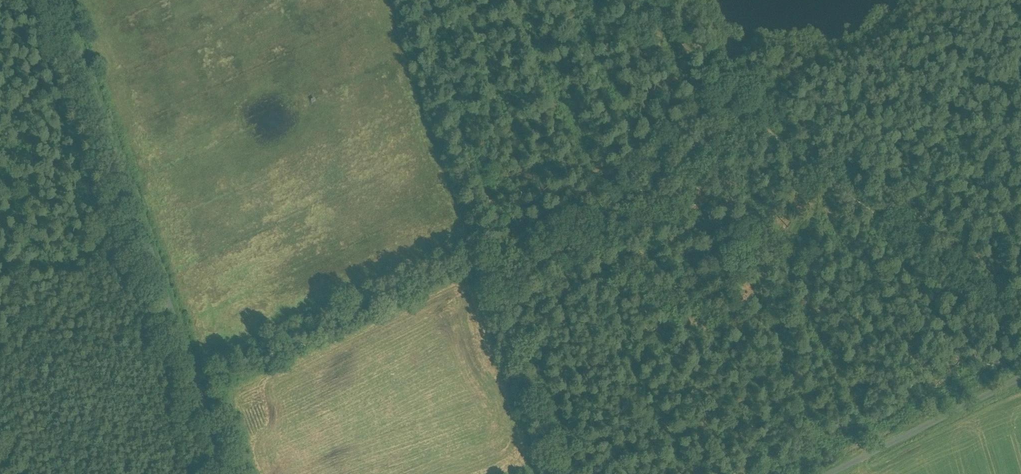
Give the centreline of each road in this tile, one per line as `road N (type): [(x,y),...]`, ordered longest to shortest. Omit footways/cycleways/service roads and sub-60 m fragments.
road 1 (unclassified): [(61,0),(229,473)]
road 2 (unclassified): [(829,473),(1020,377)]

